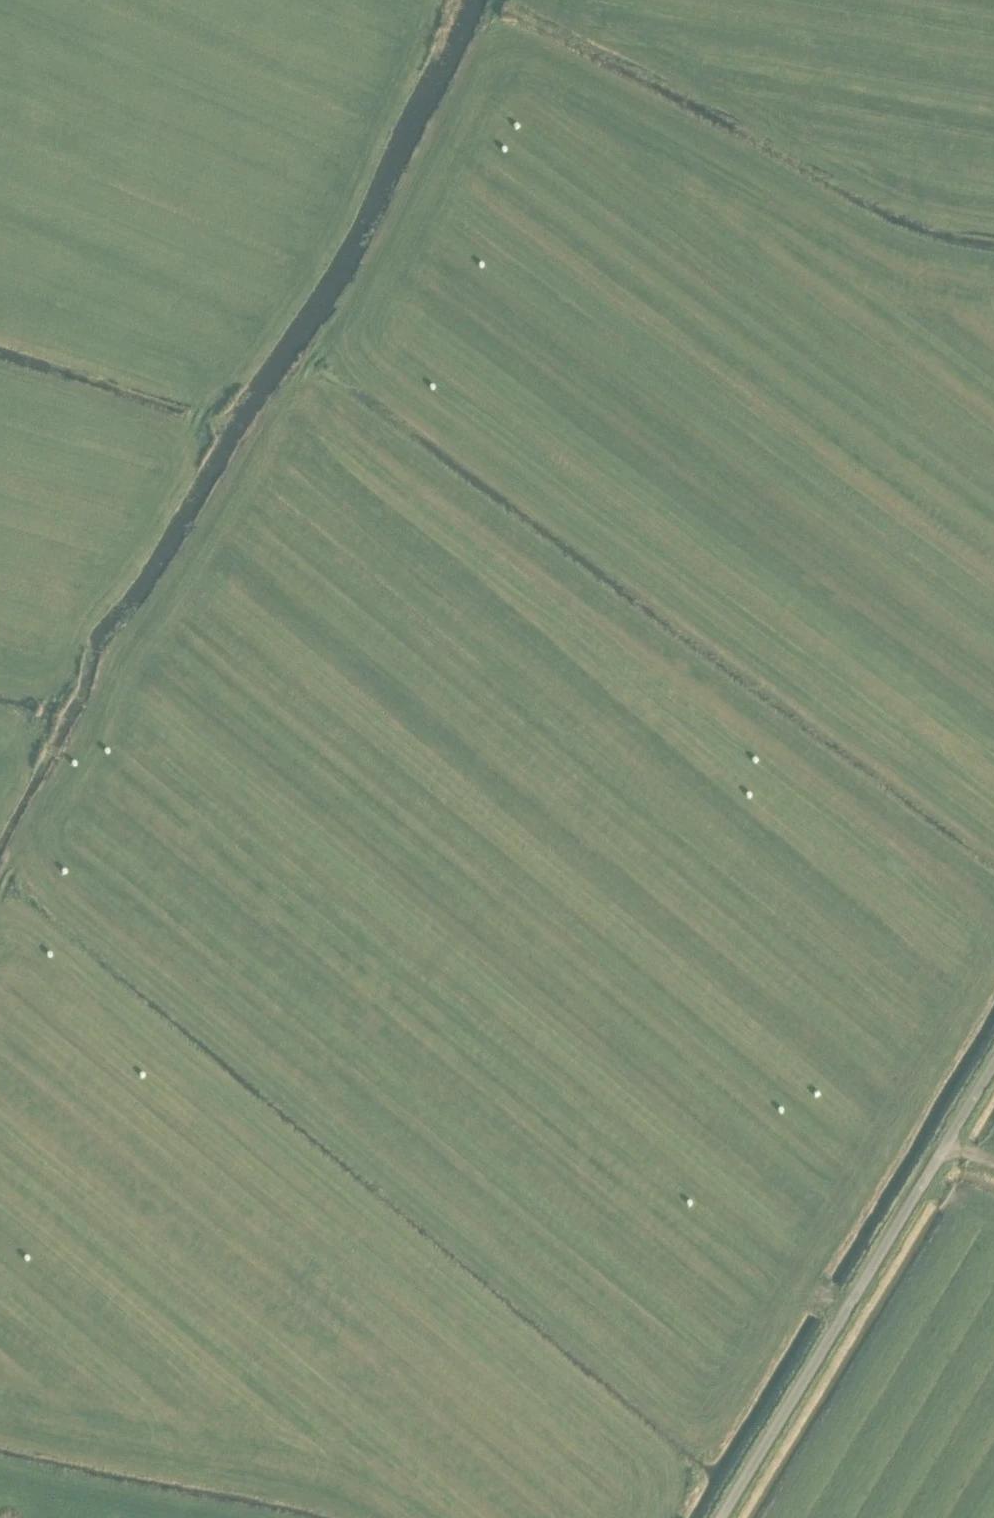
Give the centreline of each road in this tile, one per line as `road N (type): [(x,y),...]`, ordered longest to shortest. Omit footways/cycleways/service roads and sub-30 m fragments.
road 1 (unclassified): [(721,1517),(993,1067)]

